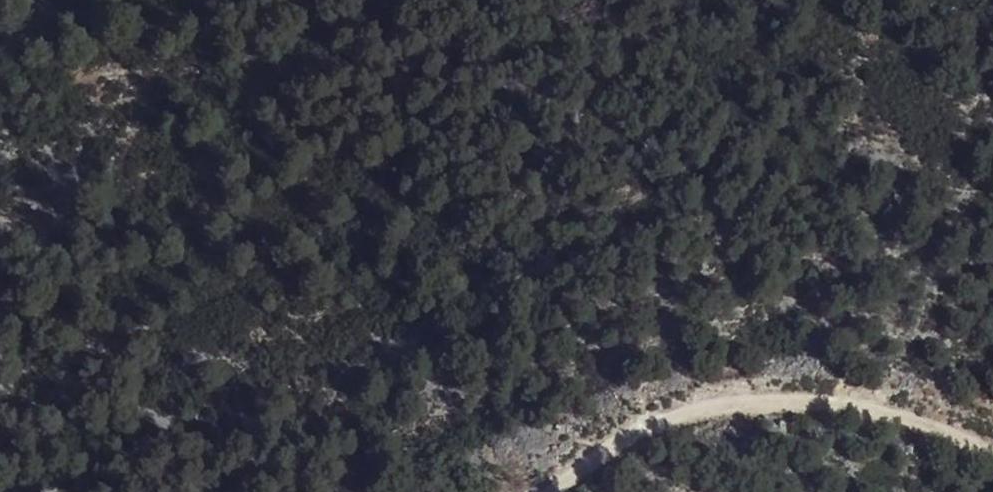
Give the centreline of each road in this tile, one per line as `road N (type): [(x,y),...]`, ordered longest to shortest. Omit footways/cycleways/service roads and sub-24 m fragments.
road 1 (unclassified): [(562,491),(704,410),(789,402),(906,421),(992,455)]

